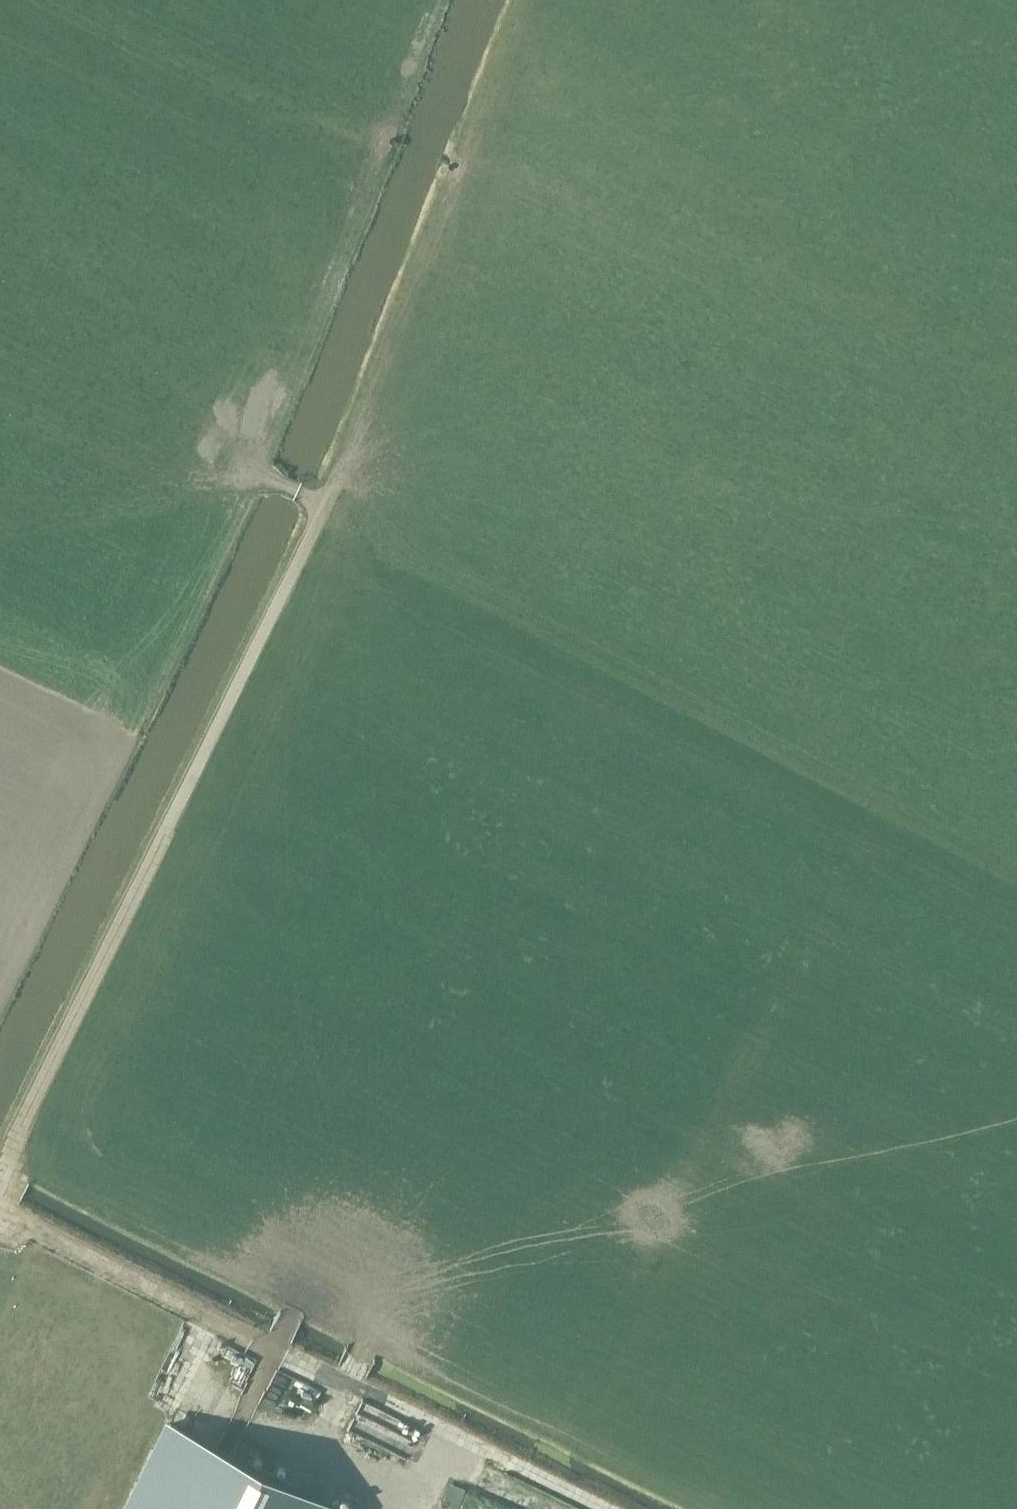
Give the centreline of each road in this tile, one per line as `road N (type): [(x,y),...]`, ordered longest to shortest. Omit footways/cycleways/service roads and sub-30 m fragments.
road 1 (track): [(0,1187),(326,507),(305,494)]
road 2 (track): [(0,1214),(458,1440),(424,1508)]

